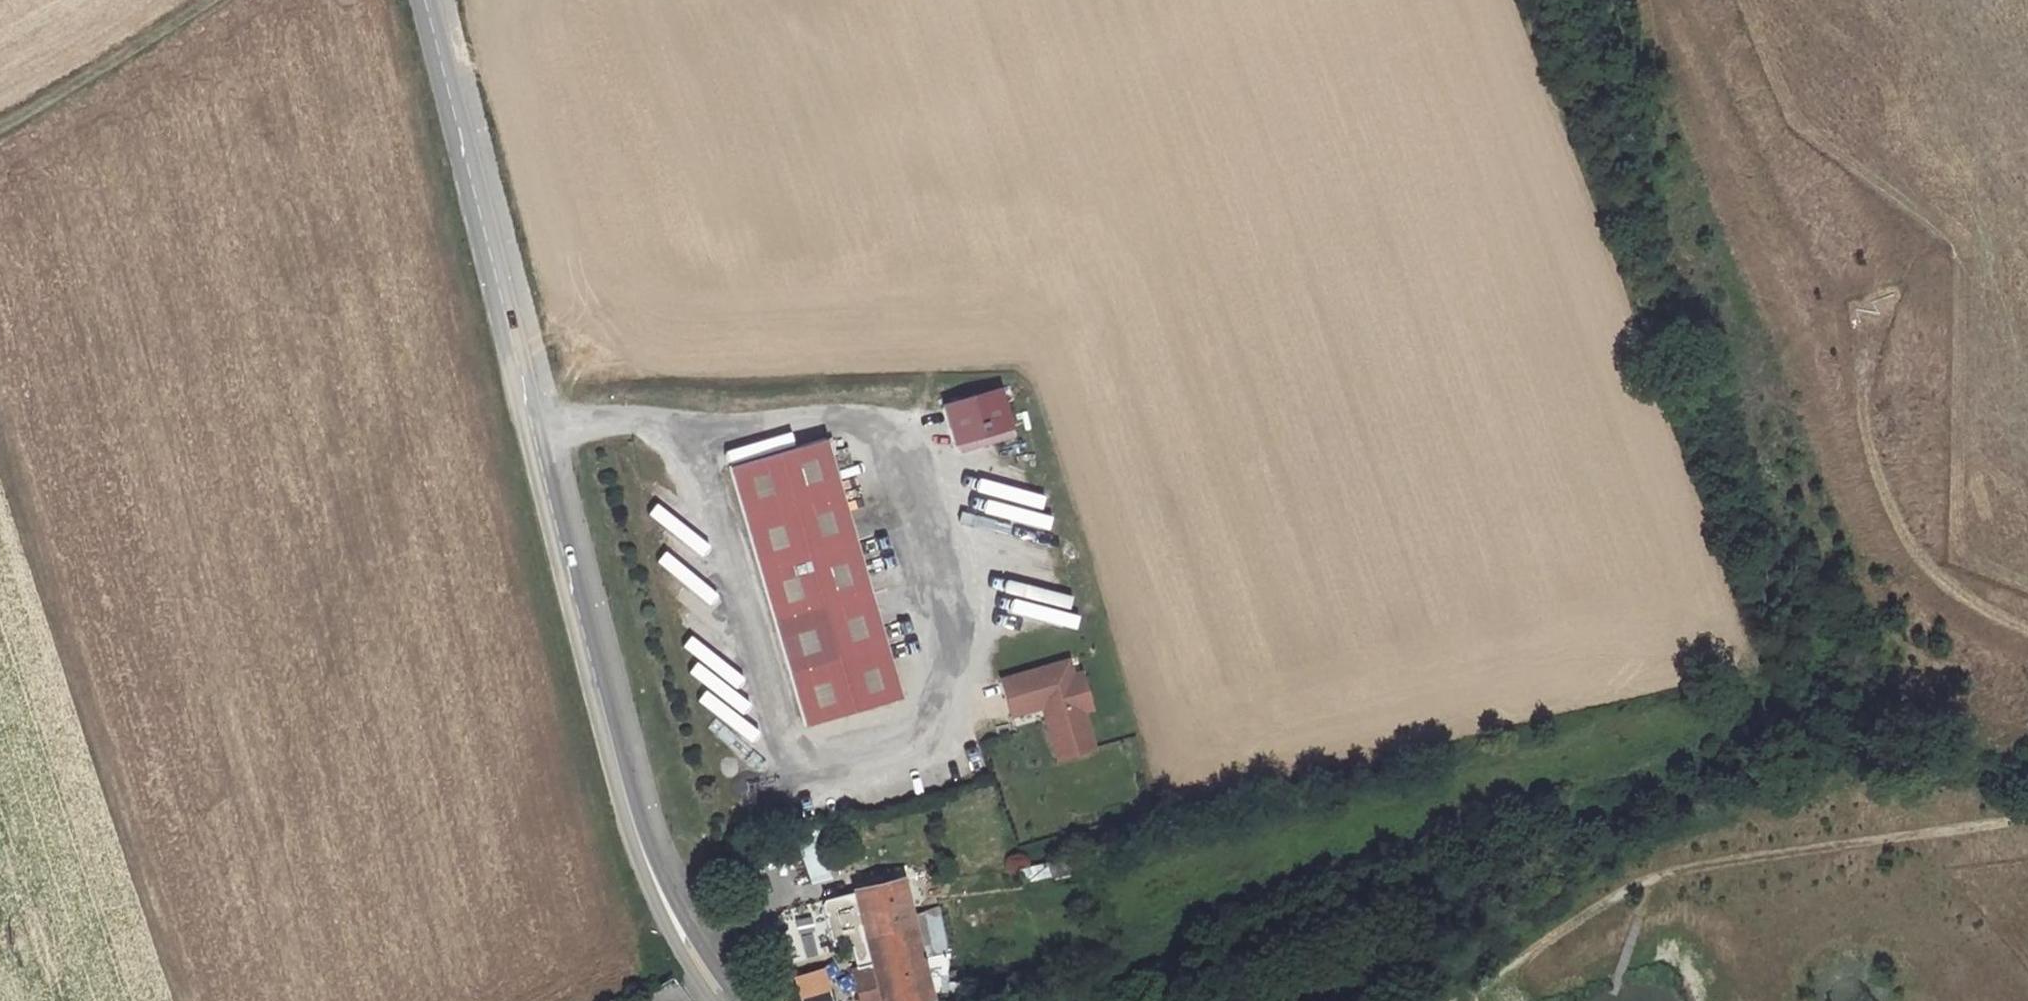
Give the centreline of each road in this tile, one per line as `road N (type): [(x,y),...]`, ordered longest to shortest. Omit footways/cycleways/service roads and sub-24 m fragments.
road 1 (tertiary): [(422,0),(636,824),(685,943),(727,1000)]
road 2 (track): [(0,128),(207,0)]

